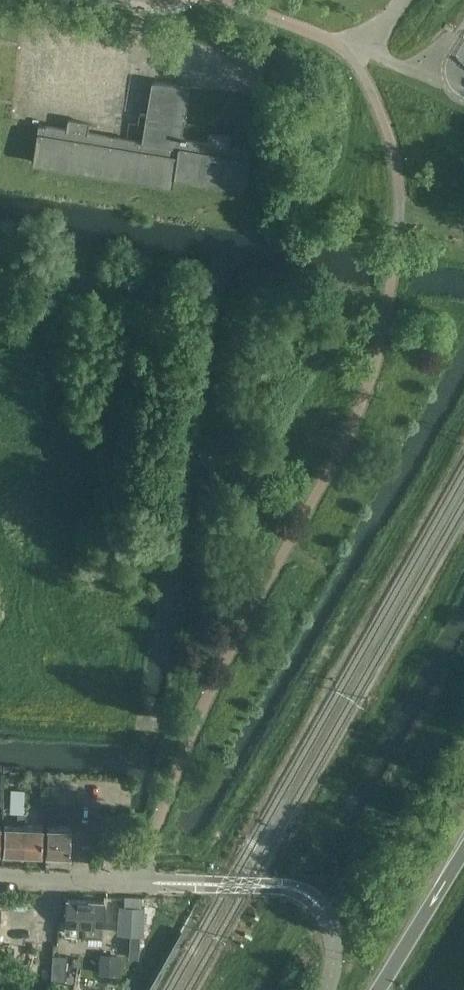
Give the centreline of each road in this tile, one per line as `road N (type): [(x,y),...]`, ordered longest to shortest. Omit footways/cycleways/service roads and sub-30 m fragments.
road 1 (trunk): [(463,844),(378,989)]
road 2 (residential): [(139,883),(0,879)]

